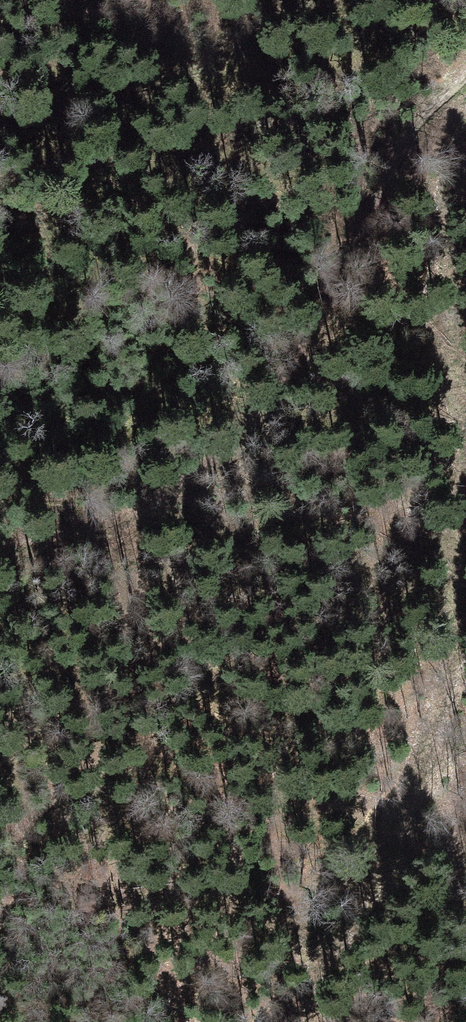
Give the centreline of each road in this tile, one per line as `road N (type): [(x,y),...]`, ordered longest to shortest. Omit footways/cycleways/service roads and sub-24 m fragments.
road 1 (track): [(465,75),(388,174),(282,382),(211,459),(179,487),(114,519),(0,549)]
road 2 (track): [(254,1021),(315,973),(421,770),(452,644),(465,536)]
road 3 (track): [(465,500),(451,182),(465,111)]

